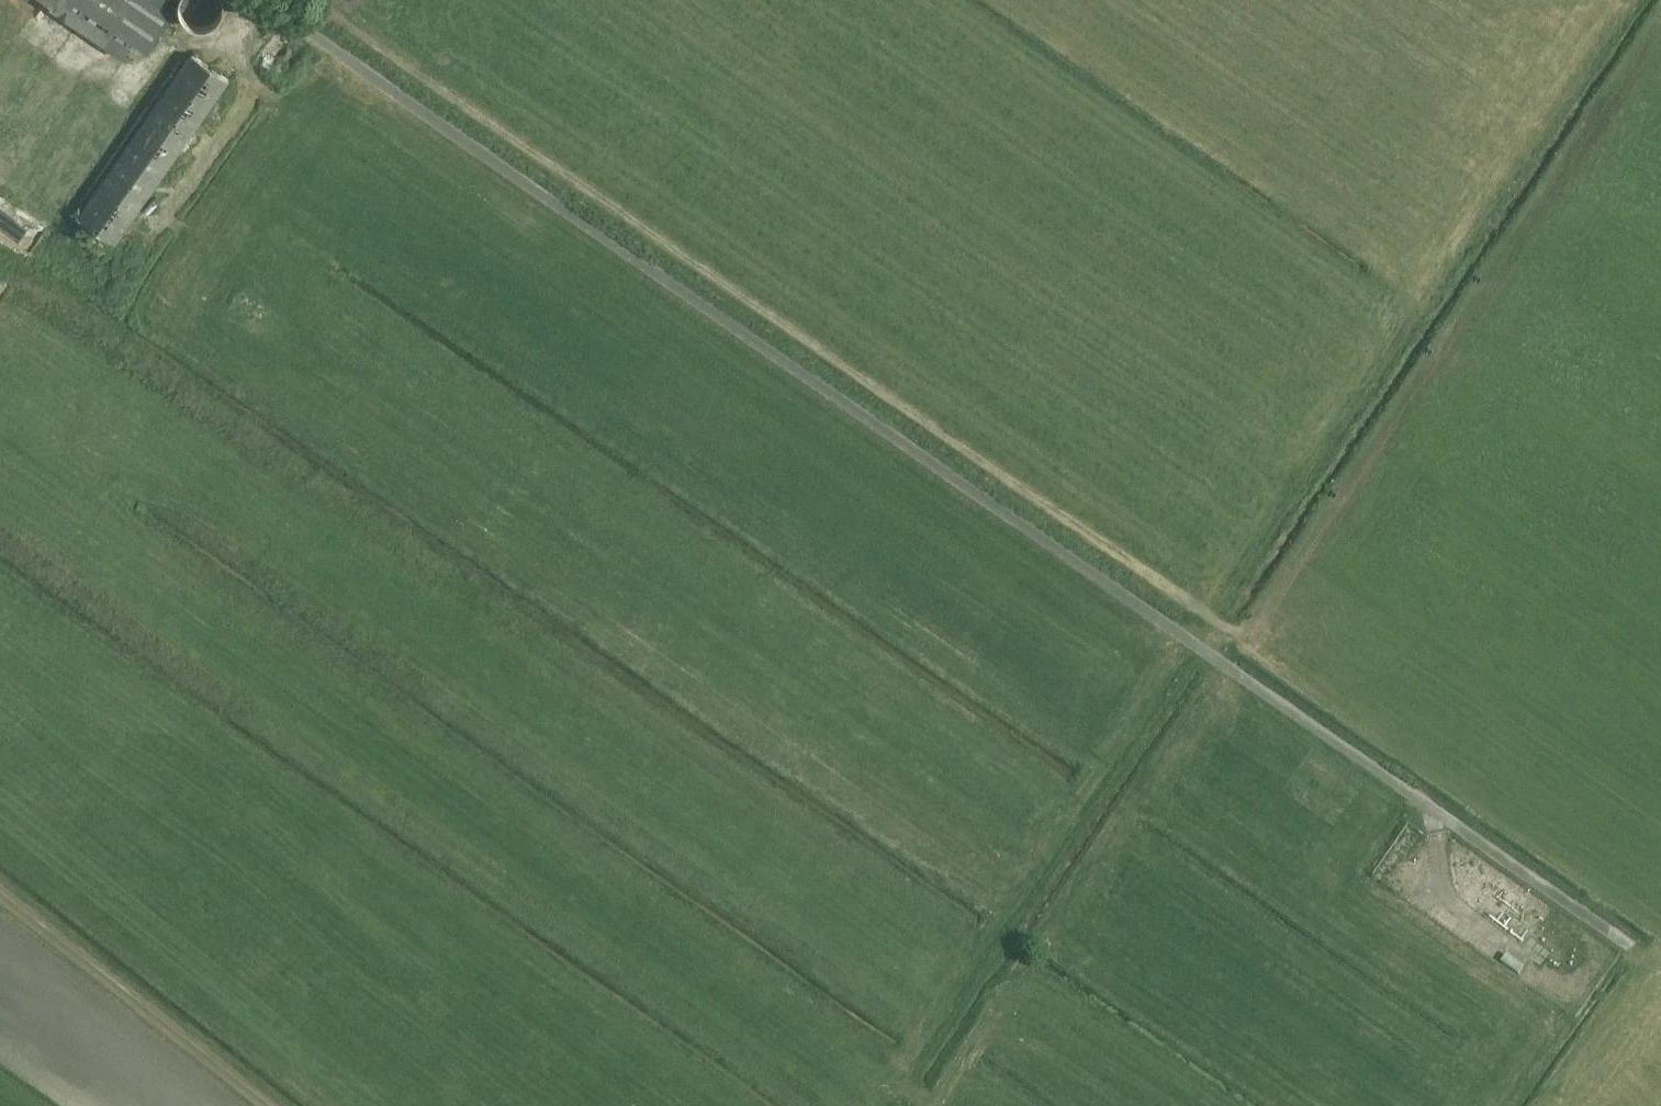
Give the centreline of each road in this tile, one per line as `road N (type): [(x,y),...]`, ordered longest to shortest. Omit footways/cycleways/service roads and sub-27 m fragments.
road 1 (unclassified): [(1623,940),(262,0)]
road 2 (track): [(0,890),(275,1105)]

